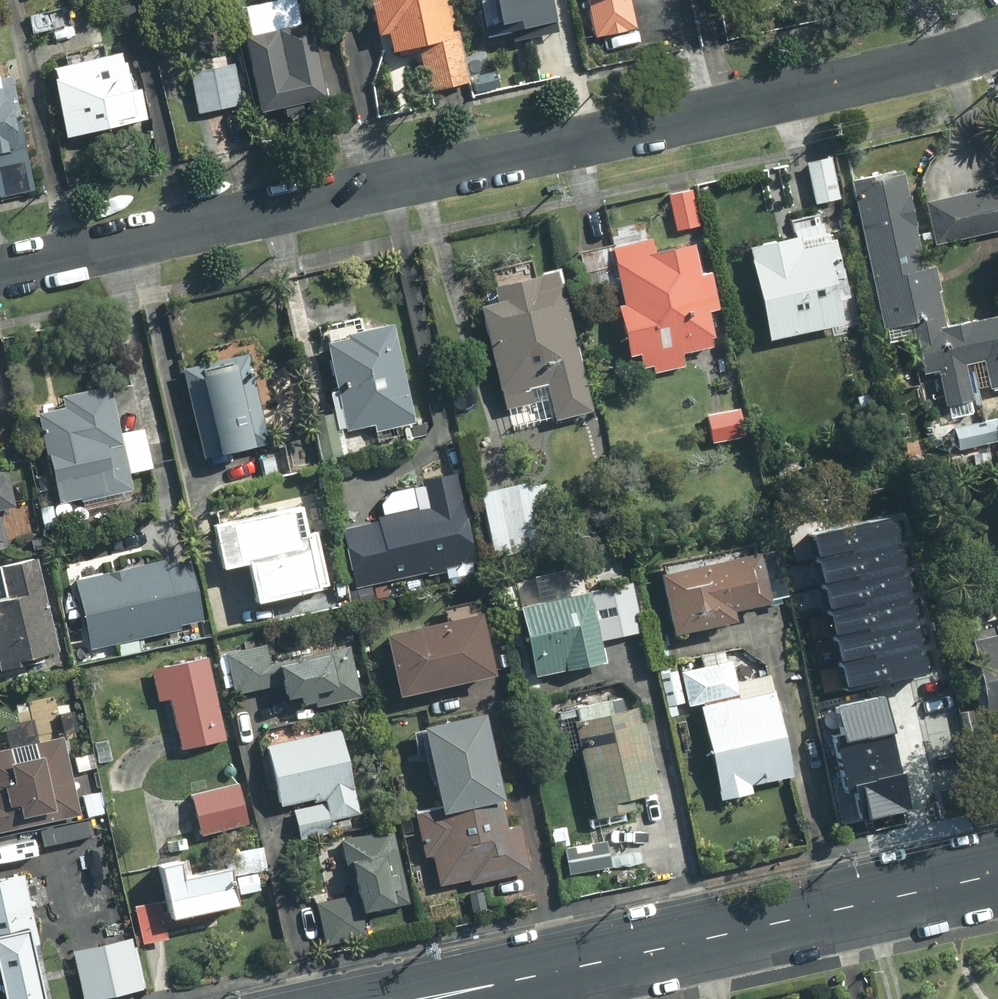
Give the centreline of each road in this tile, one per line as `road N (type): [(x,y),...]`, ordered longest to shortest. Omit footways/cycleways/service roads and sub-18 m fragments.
road 1 (residential): [(997,39),(937,61),(0,275)]
road 2 (secondary): [(425,998),(997,873)]

